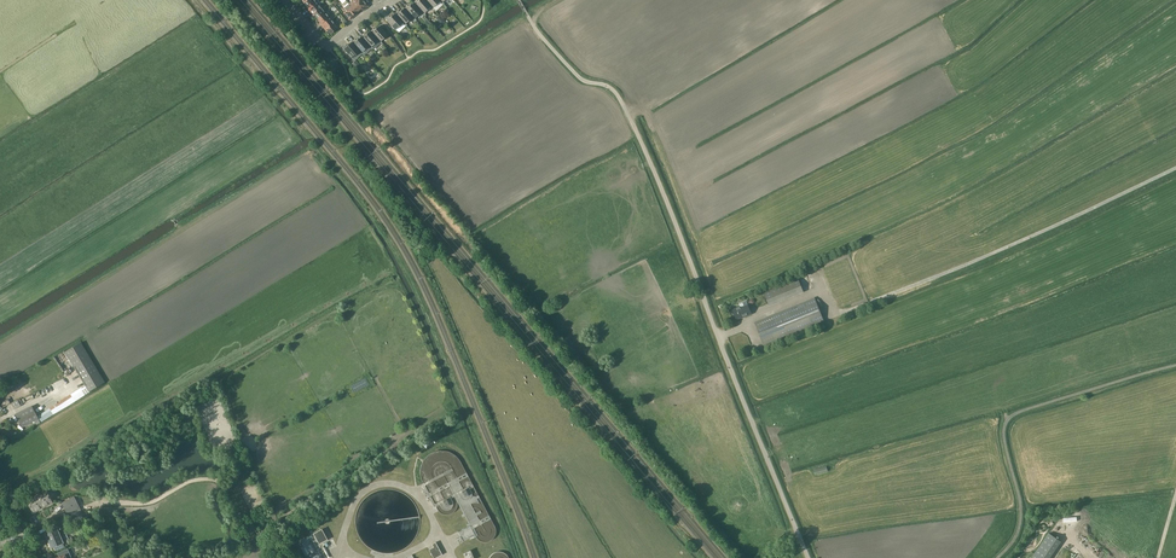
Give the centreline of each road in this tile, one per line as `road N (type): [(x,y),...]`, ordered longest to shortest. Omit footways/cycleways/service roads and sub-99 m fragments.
road 1 (unclassified): [(808,557),(664,194),(609,86)]
road 2 (track): [(1175,170),(981,260),(841,313)]
road 3 (unclassified): [(997,557),(1016,536),(1021,516),(1003,433),(1011,416),(1175,365)]
road 4 (residential): [(392,0),(326,46),(283,0)]

